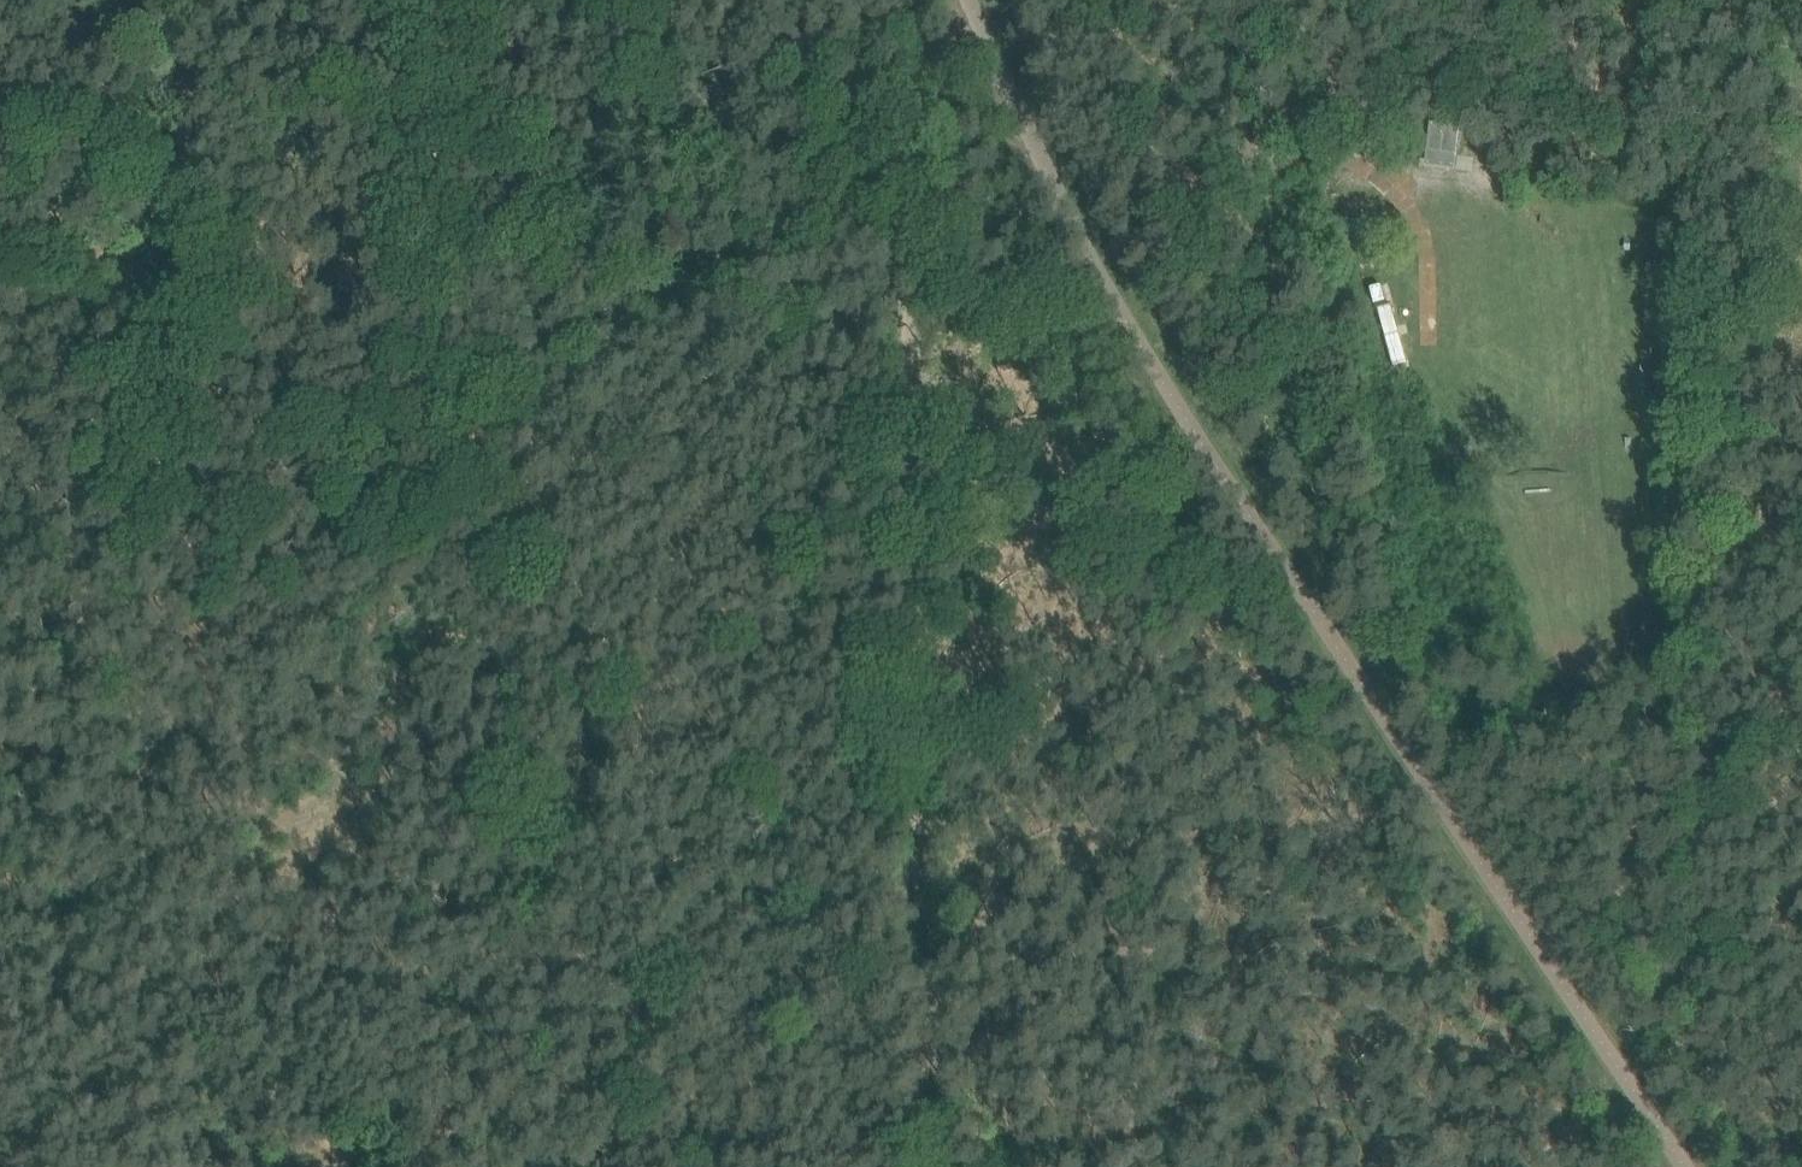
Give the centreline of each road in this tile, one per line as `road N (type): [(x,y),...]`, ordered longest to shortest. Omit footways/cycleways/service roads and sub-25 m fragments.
road 1 (track): [(929,1166),(906,86)]

